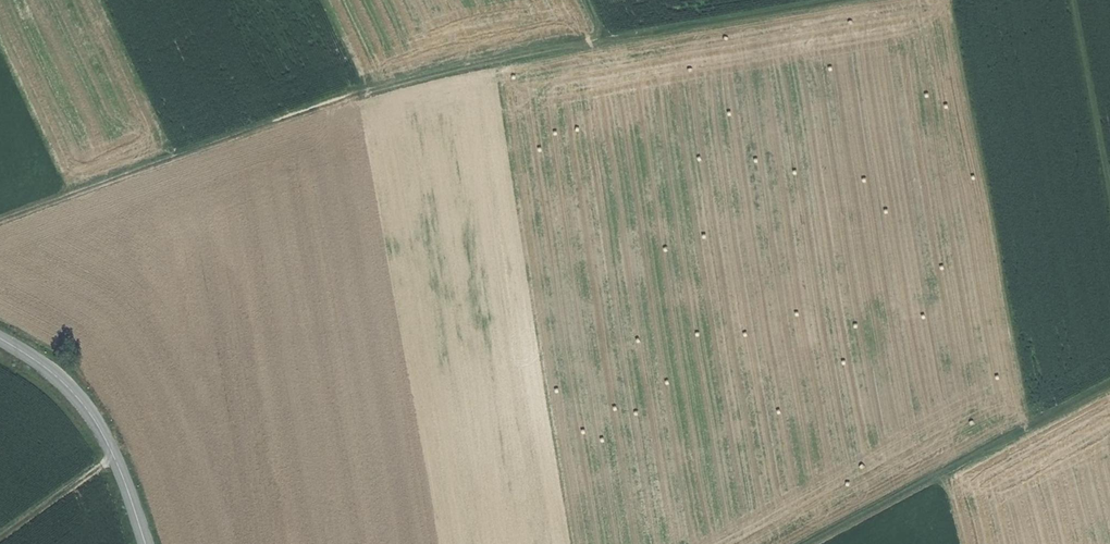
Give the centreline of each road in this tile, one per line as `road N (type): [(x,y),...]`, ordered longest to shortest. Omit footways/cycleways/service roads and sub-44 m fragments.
road 1 (track): [(803,0),(604,34),(366,89),(0,217)]
road 2 (track): [(1109,381),(805,543)]
road 3 (tertiary): [(145,543),(115,457),(86,408),(44,366),(0,339)]
road 4 (track): [(1109,150),(1080,0)]
road 5 (track): [(0,540),(115,457)]

